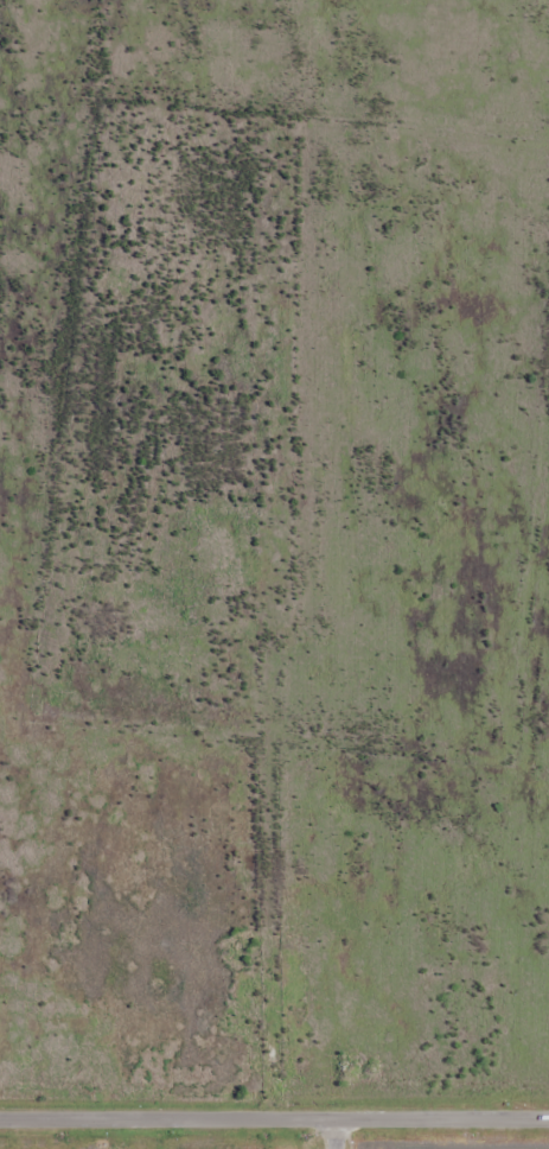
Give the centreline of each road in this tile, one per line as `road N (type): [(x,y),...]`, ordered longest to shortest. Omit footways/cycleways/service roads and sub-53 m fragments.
road 1 (residential): [(0,1119),(548,1118)]

